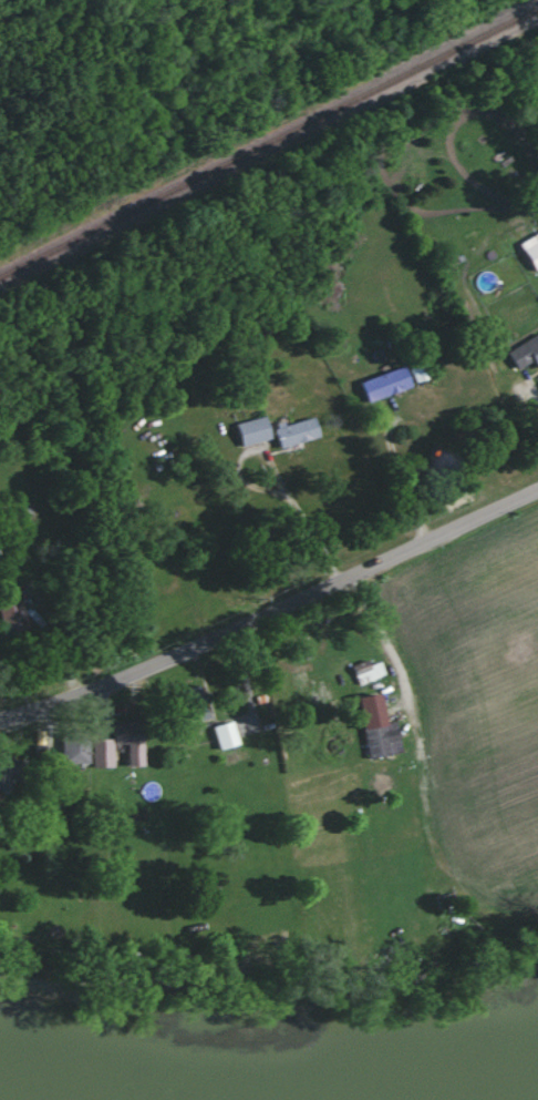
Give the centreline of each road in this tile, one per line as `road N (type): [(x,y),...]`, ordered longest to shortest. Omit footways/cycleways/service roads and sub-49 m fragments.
road 1 (residential): [(0,722),(537,489)]
road 2 (residential): [(537,878),(475,887),(449,879),(433,860),(396,679),(370,629),(330,585),(269,470)]

